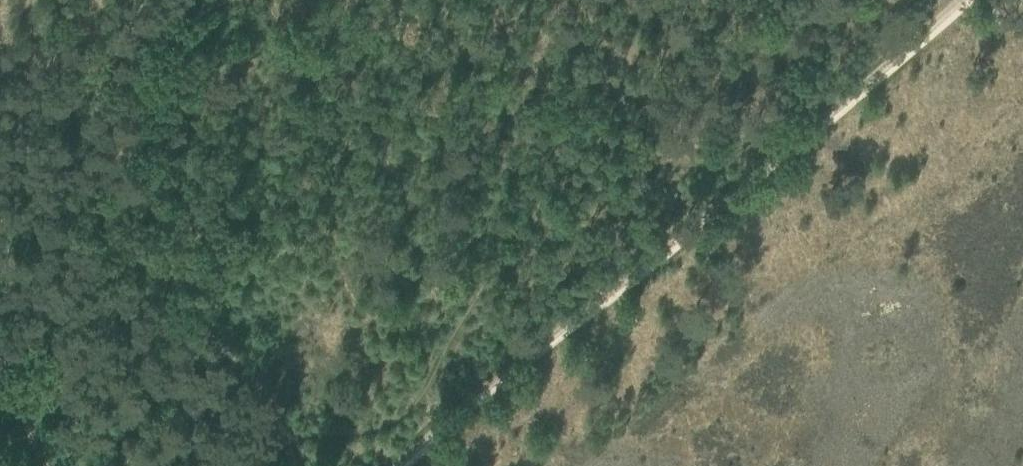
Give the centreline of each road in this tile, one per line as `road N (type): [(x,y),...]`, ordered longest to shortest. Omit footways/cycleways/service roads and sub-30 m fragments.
road 1 (track): [(402,465),(956,0)]
road 2 (track): [(309,465),(119,223),(104,187),(181,0)]

